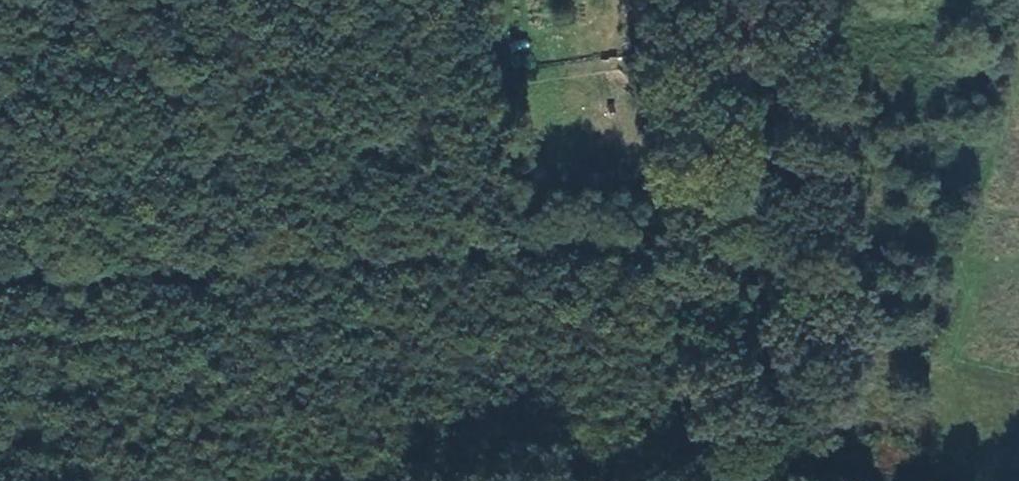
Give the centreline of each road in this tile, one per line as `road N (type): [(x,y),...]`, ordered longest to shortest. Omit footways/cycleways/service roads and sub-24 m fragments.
road 1 (track): [(724,0),(769,480)]

